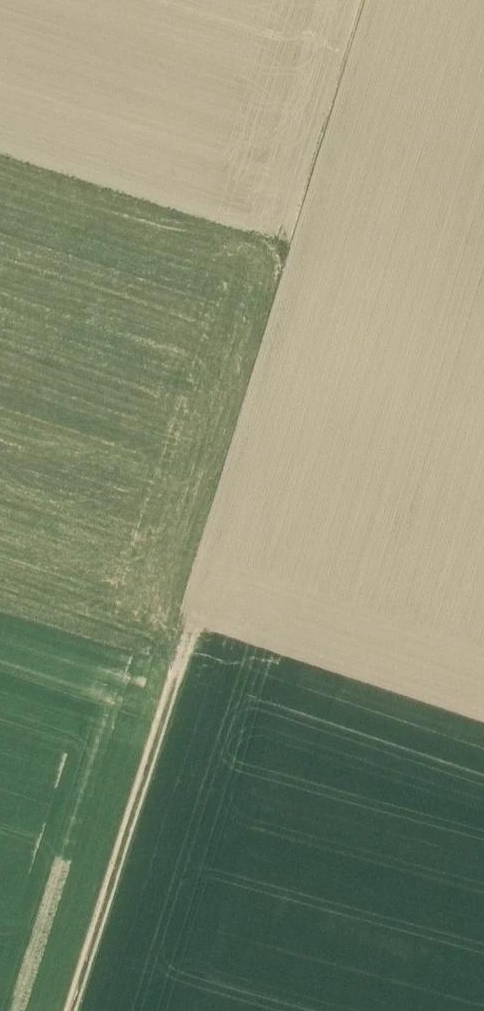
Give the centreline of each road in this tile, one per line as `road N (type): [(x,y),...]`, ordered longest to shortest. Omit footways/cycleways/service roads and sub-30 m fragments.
road 1 (track): [(0,625),(180,683),(80,1010)]

